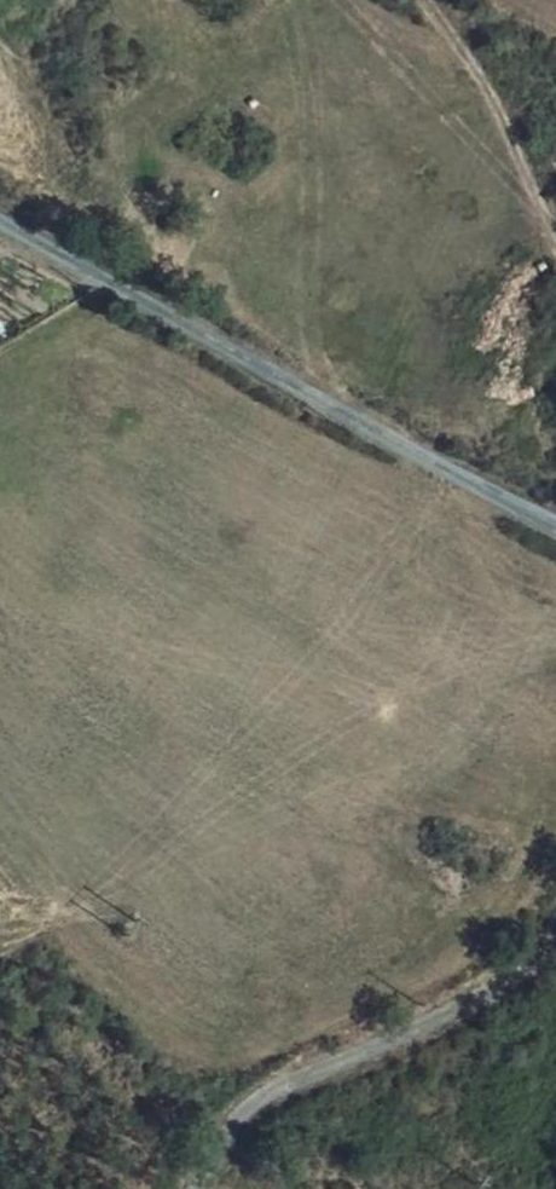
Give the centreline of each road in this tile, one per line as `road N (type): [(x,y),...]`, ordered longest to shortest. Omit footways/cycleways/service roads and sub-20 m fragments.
road 1 (unclassified): [(0,219),(555,521)]
road 2 (track): [(200,1188),(234,1129),(289,1090),(509,989),(555,940)]
road 3 (track): [(555,225),(505,116),(432,0)]

